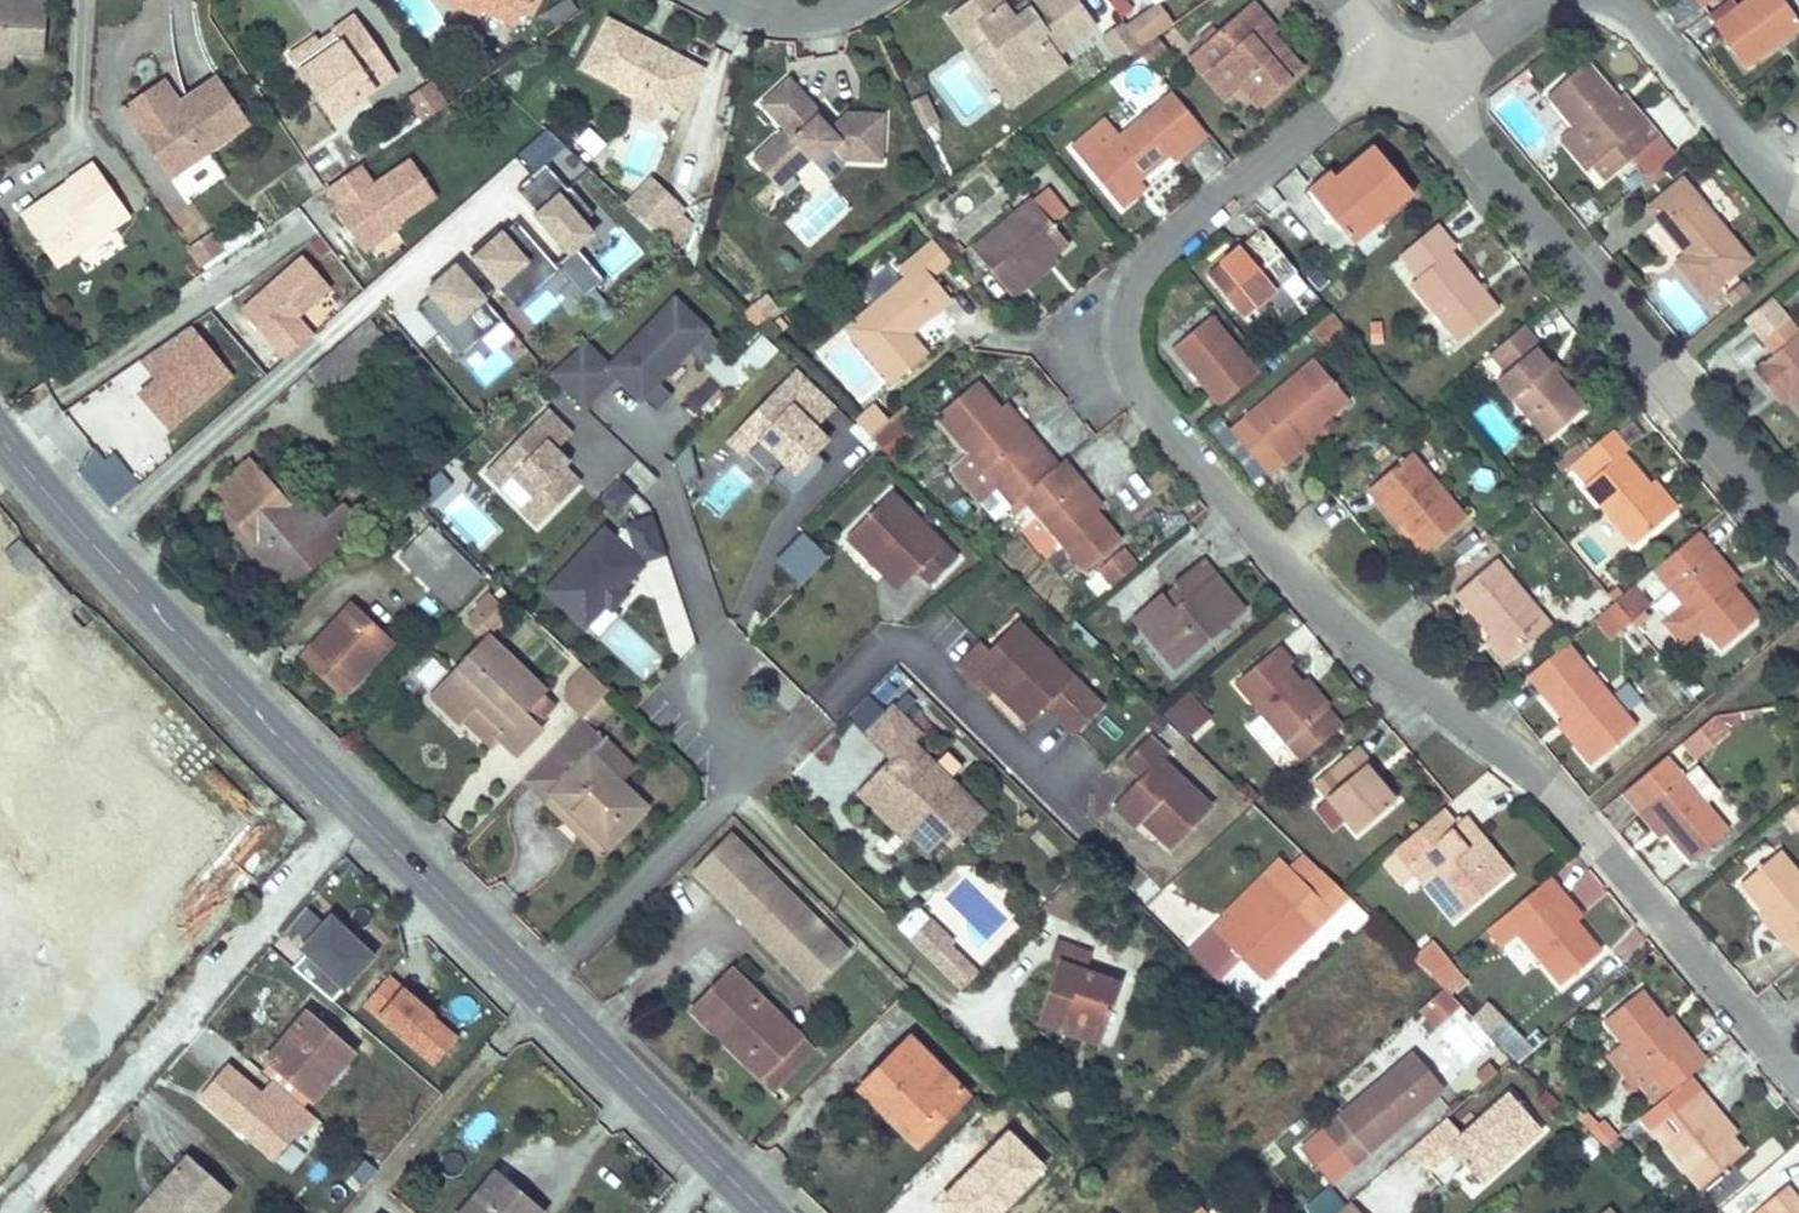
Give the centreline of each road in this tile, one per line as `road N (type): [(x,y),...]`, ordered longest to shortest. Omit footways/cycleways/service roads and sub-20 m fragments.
road 1 (residential): [(1415,79),(1332,113),(1158,256),(1129,315),(1129,360),(1147,402),(1304,590),(1546,788),(1798,1077)]
road 2 (secondary): [(0,438),(225,679),(767,1212)]
road 3 (residential): [(1798,538),(1415,79)]
road 4 (residential): [(1798,194),(1764,170),(1622,0)]
road 5 (residential): [(1546,0),(1483,45),(1415,79)]
road 6 (residential): [(724,0),(775,18),(817,17),(869,0)]

